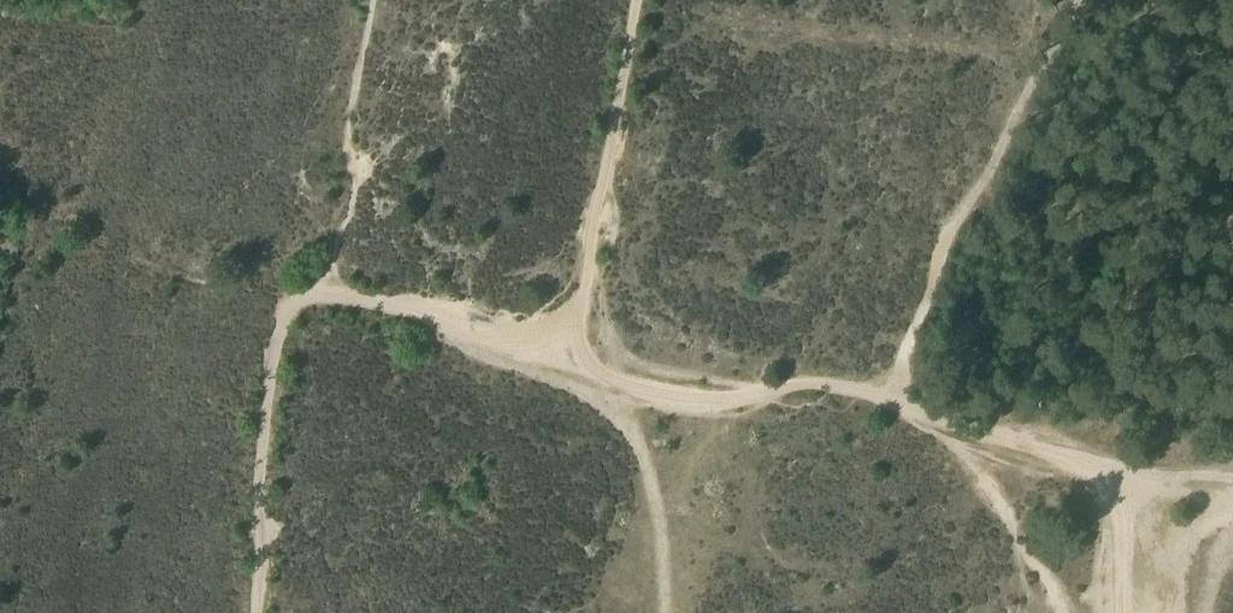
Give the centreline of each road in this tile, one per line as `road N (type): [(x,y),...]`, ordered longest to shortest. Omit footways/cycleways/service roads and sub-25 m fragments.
road 1 (track): [(1232,469),(570,355)]
road 2 (track): [(265,612),(273,279),(570,355)]
road 3 (track): [(570,355),(628,0)]
road 4 (track): [(570,355),(627,411),(658,476),(672,612)]
road 5 (track): [(1133,612),(1142,455)]

